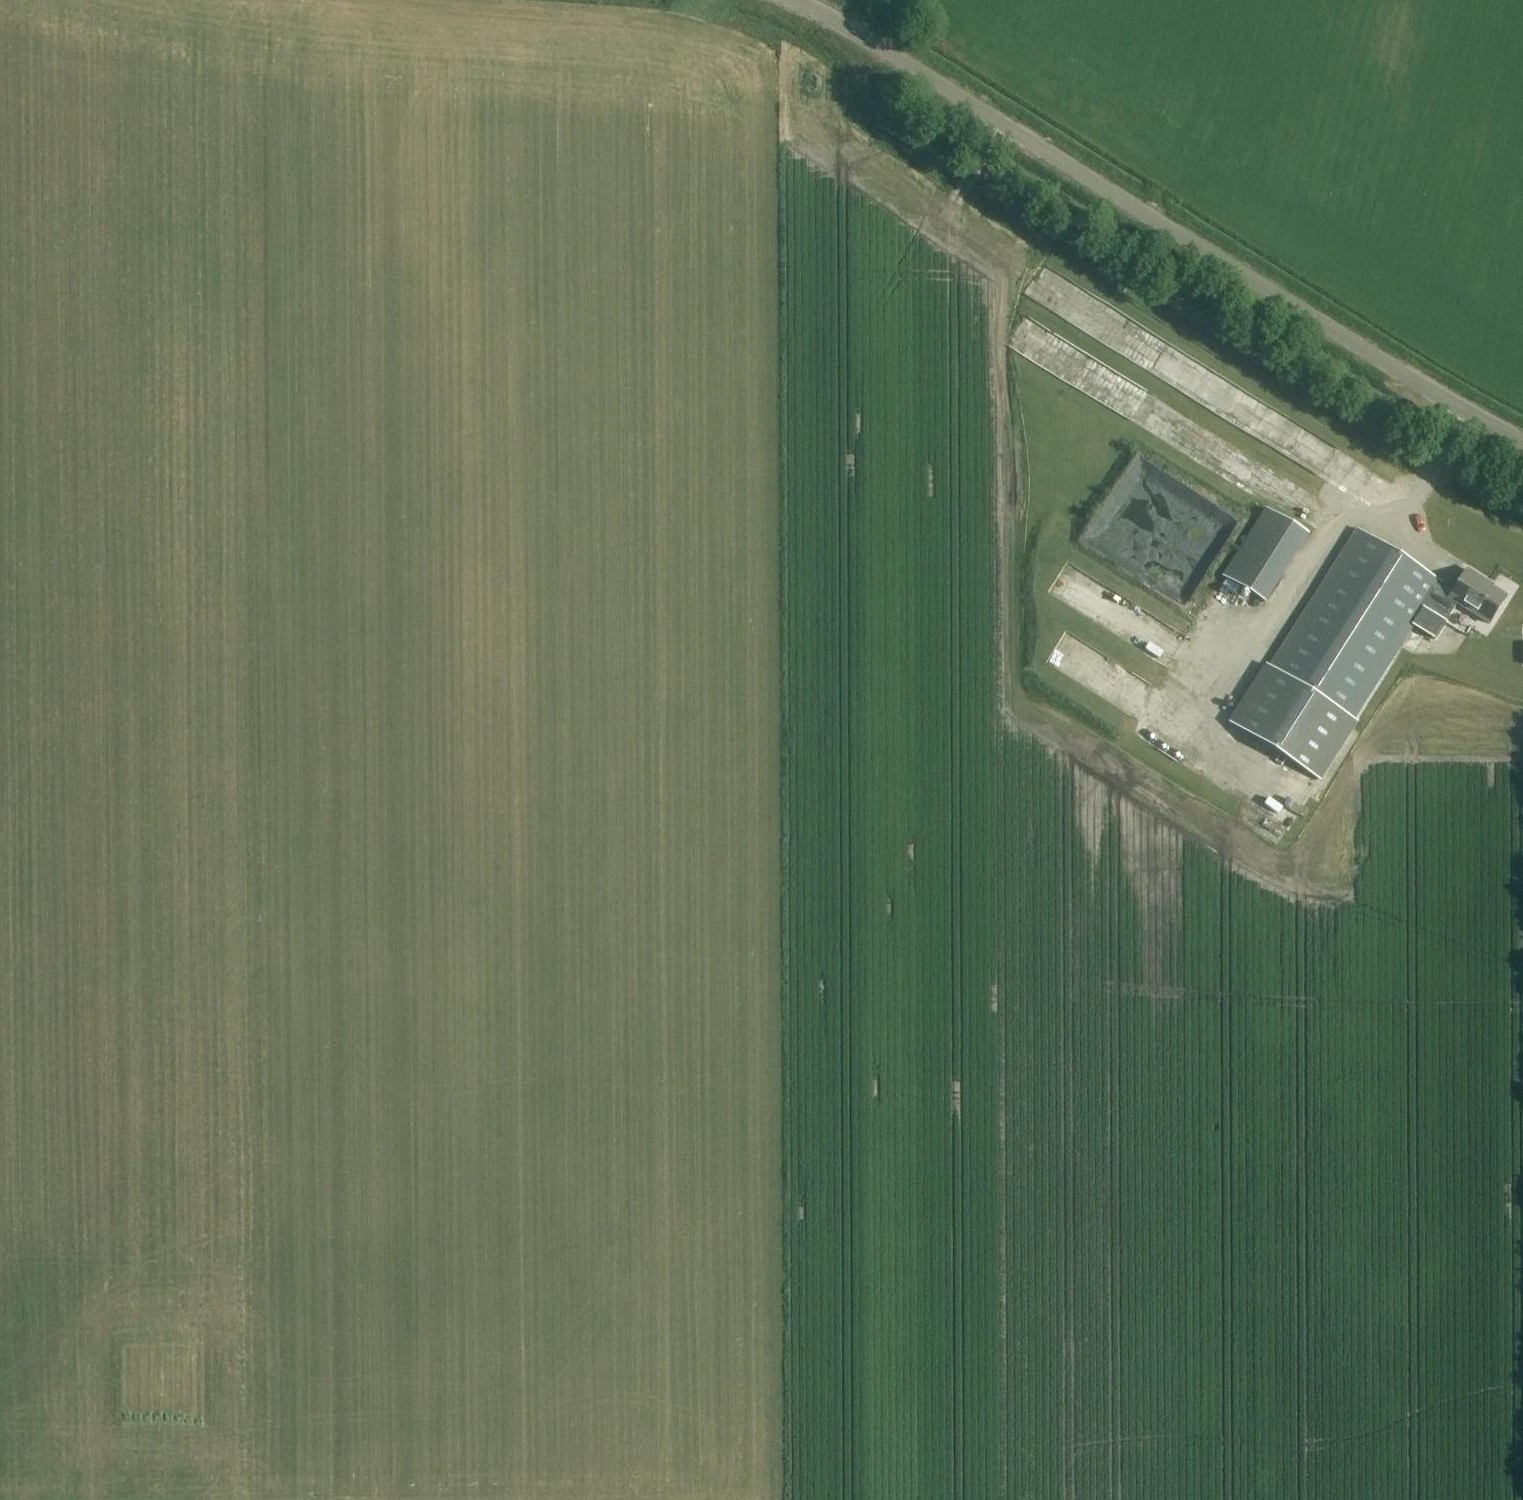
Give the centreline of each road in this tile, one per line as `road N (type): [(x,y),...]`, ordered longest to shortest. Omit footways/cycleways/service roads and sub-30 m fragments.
road 1 (unclassified): [(794,0),(1522,441)]

